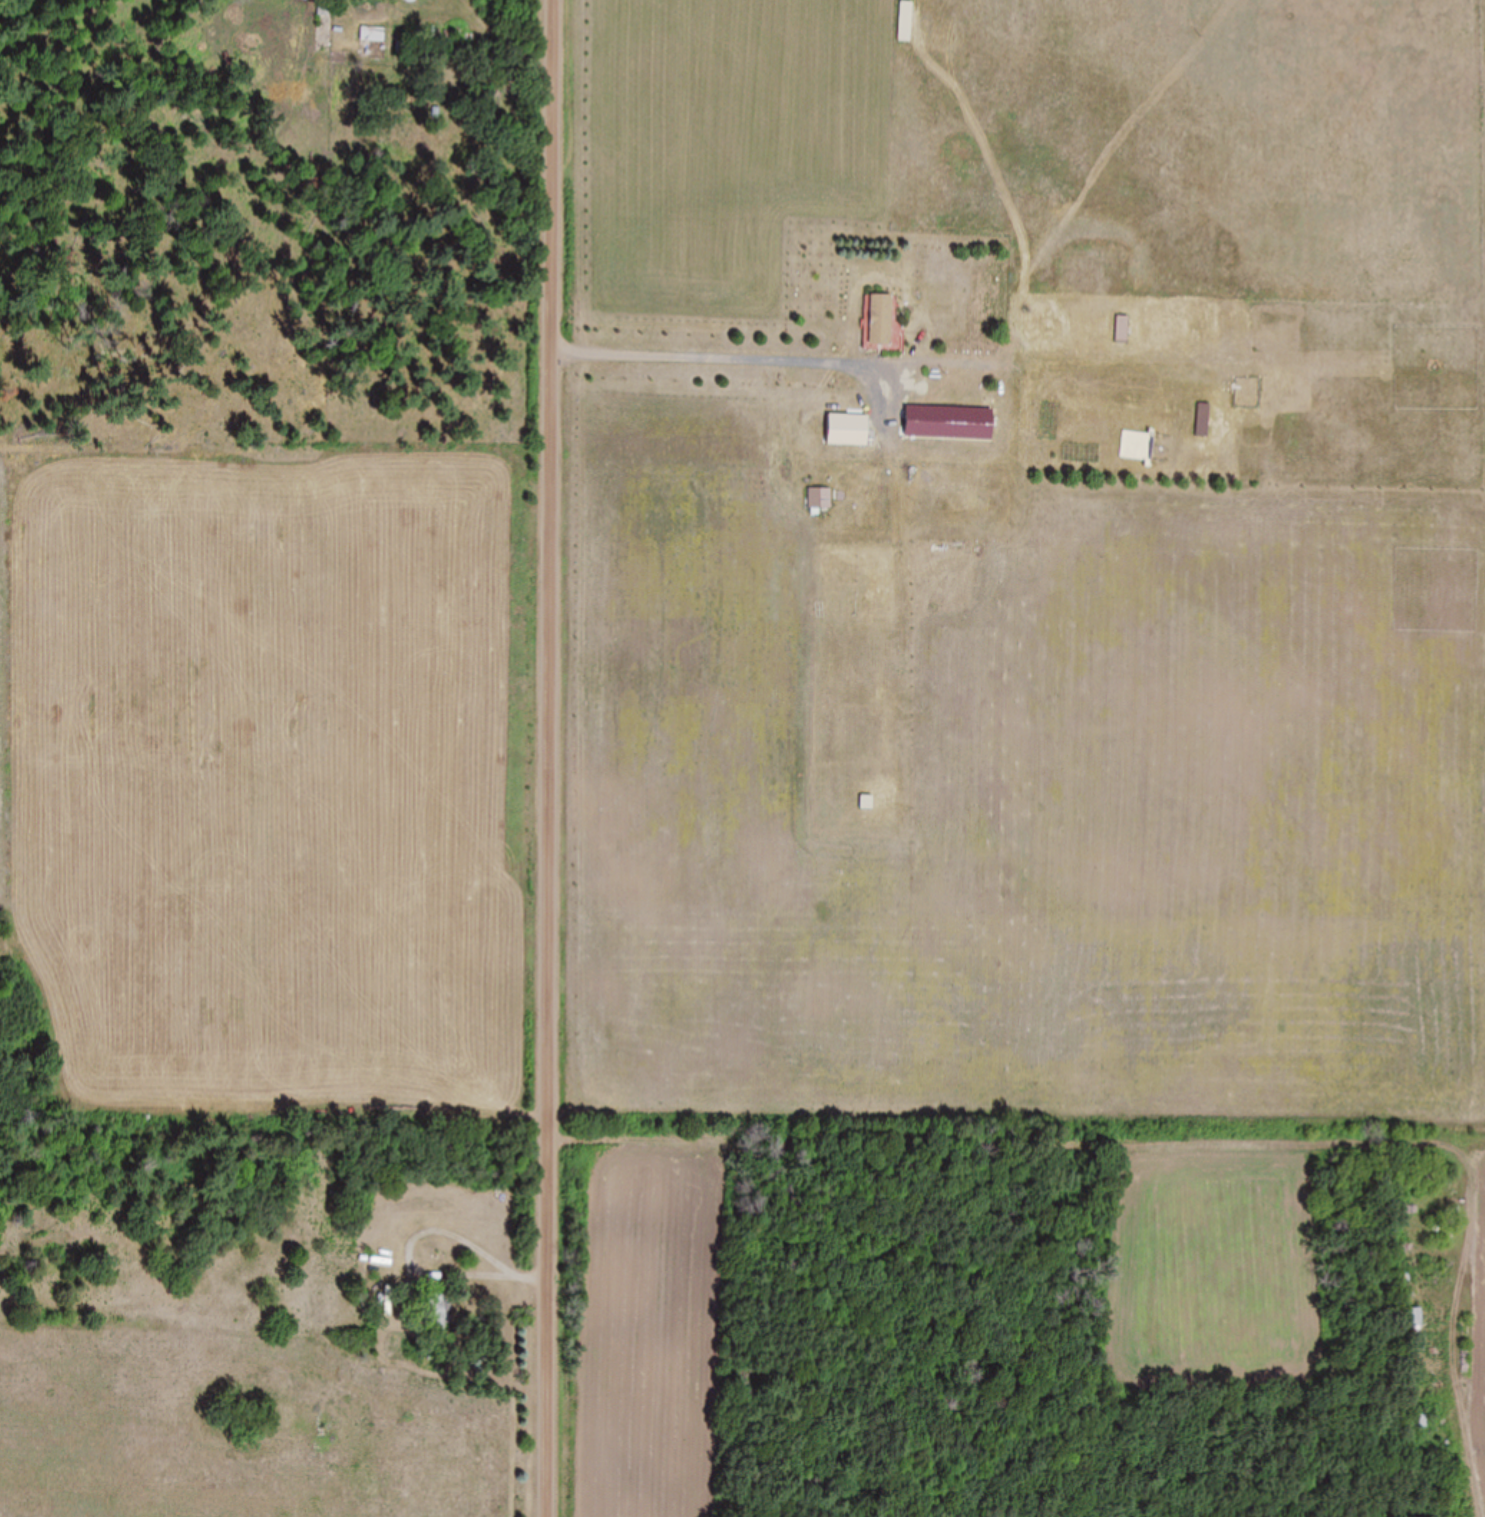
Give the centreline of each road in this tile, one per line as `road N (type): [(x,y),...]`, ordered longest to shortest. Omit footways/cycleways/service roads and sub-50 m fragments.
road 1 (residential): [(544,1516),(552,0)]

